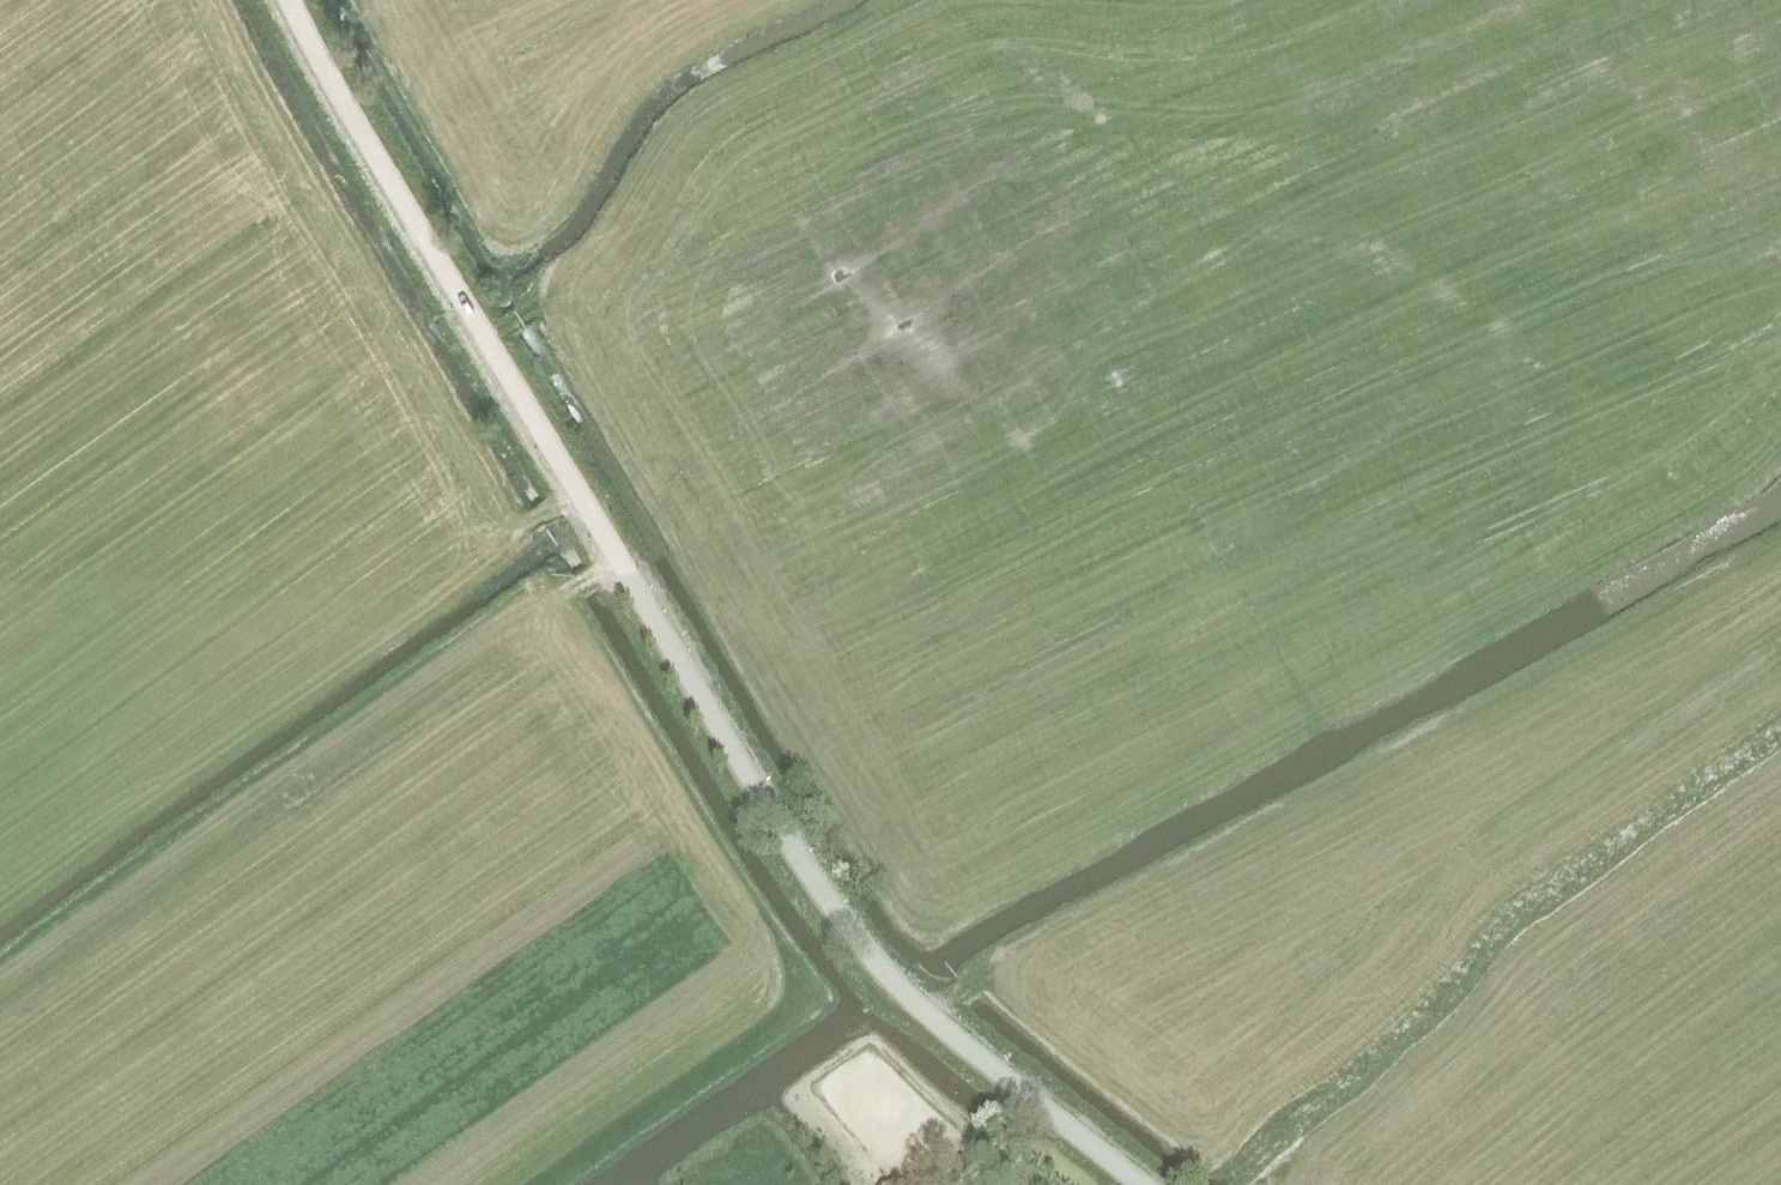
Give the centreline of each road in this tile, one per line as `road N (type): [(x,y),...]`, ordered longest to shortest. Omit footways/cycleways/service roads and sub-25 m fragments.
road 1 (tertiary): [(1144,1184),(922,1010),(830,903),(335,89),(289,0)]

